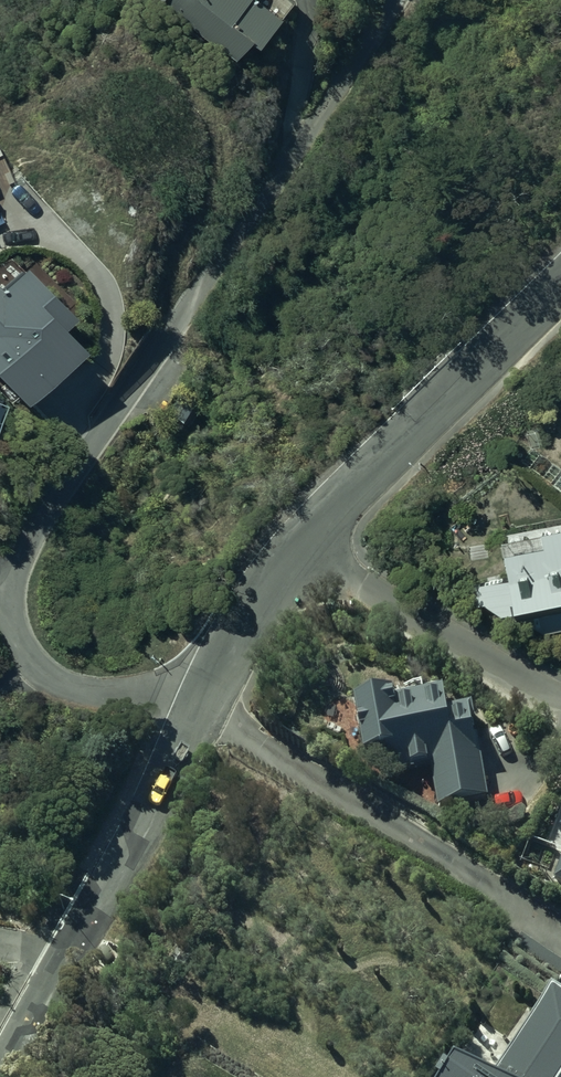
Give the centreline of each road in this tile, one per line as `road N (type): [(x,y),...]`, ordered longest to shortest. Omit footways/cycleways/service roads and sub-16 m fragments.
road 1 (residential): [(397,0),(40,523),(17,575),(11,603),(19,637),(40,671),(68,688),(106,694),(207,690)]
road 2 (residential): [(207,690),(1,1076)]
road 3 (residential): [(560,287),(300,544)]
road 4 (residential): [(300,544),(339,575),(560,697)]
road 5 (residential): [(300,544),(237,630),(207,690)]

